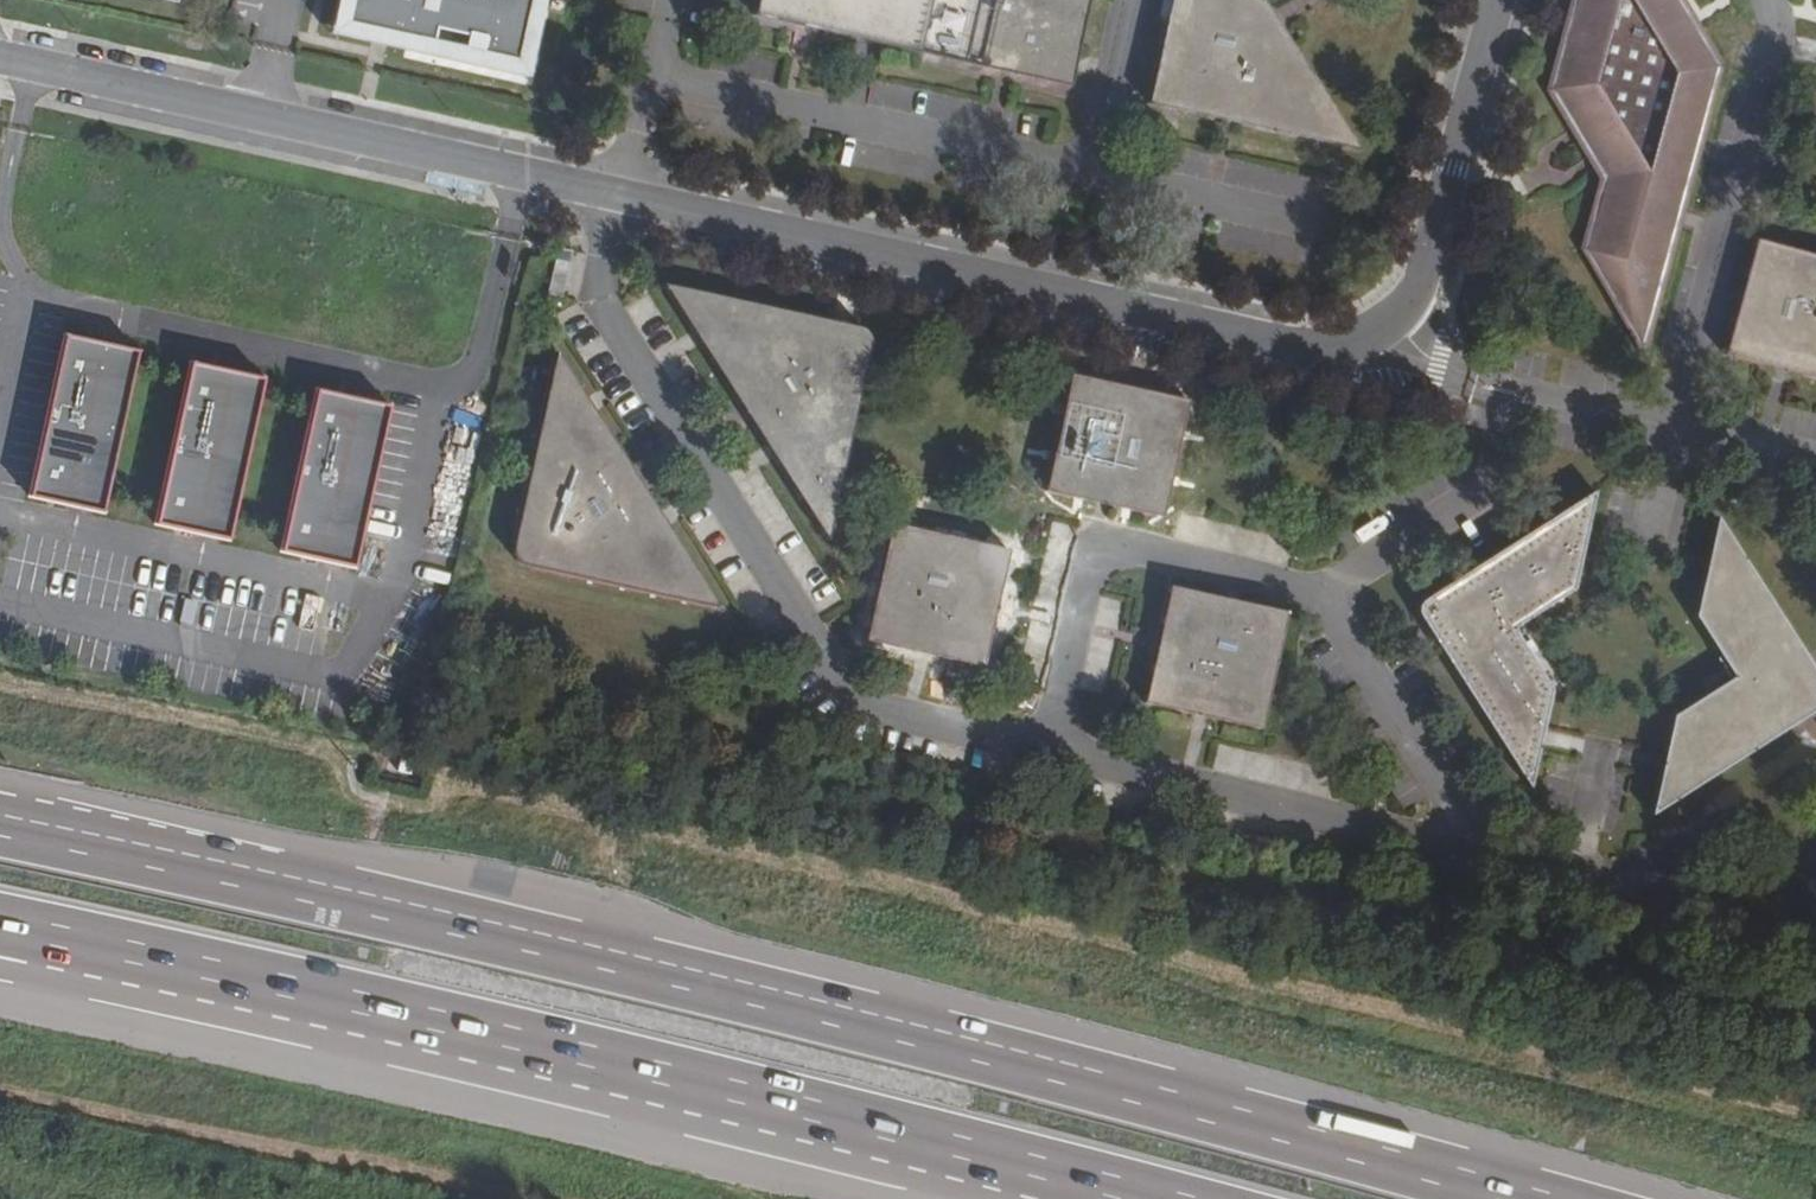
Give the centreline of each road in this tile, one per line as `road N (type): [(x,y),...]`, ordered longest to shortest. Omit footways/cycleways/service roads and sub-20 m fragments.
road 1 (unclassified): [(0,57),(1289,346),(1349,348),(1393,322),(1424,279),(1500,0)]
road 2 (motorway): [(1523,1198),(1032,1070),(0,829)]
road 3 (motorway): [(48,934),(1145,1198)]
road 4 (residential): [(1055,751),(1480,852)]

